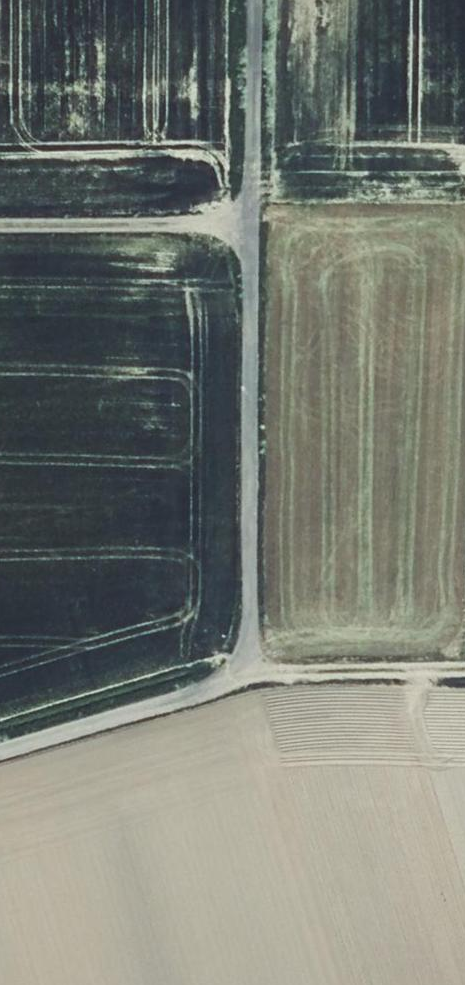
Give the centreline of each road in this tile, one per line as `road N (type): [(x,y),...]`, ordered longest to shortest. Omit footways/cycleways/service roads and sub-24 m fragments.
road 1 (track): [(259,0),(257,632),(249,668),(222,687),(0,753)]
road 2 (track): [(257,220),(0,223)]
road 3 (track): [(249,668),(464,673)]

